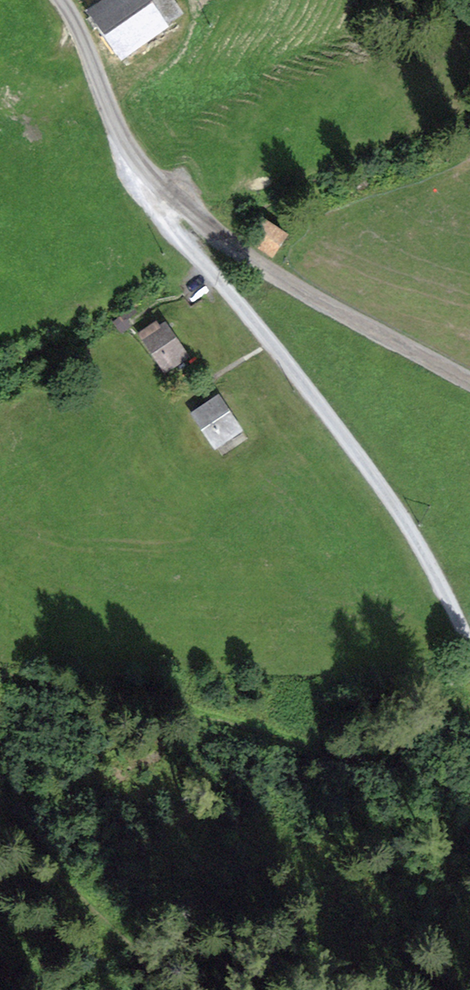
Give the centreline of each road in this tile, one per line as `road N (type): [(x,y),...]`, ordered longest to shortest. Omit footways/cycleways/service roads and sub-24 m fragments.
road 1 (residential): [(61,0),(155,207),(341,433),(422,550),(469,643)]
road 2 (track): [(0,499),(41,546),(86,568),(171,592),(351,631),(460,623)]
road 3 (track): [(142,186),(347,317),(469,382)]

